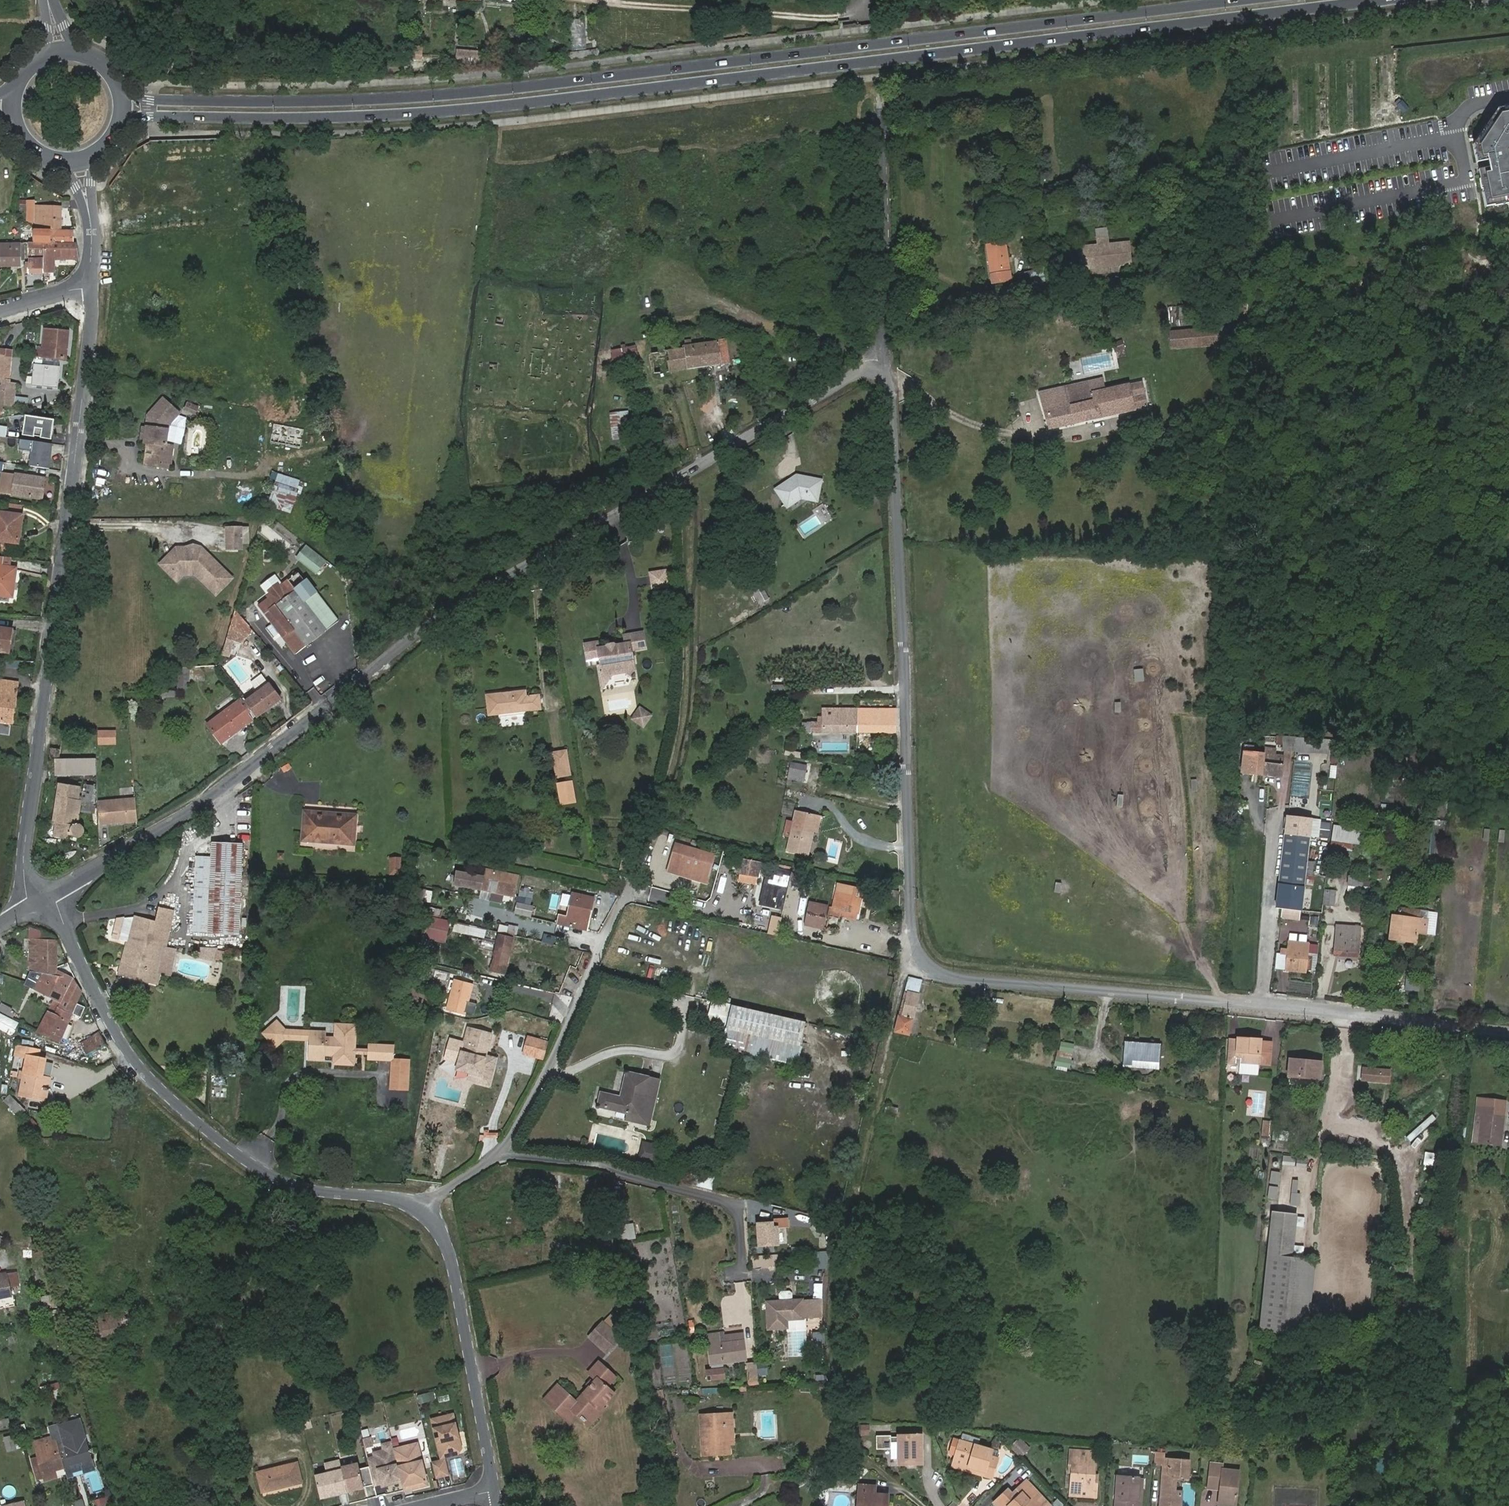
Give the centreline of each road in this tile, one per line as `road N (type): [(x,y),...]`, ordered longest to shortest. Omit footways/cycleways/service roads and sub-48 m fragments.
road 1 (secondary): [(116,135),(148,118),(442,110),(1374,0)]
road 2 (unclassified): [(1508,1033),(958,977),(927,964),(912,935),(892,406),(880,364)]
road 3 (secondary): [(1235,0),(434,95),(223,102),(150,100),(120,91)]
road 4 (unclassified): [(39,898),(202,802),(458,600),(880,364)]
road 5 (unclassified): [(93,284),(25,863),(39,898)]
road 6 (unclassified): [(39,898),(62,920),(132,1057),(209,1132),(275,1177),(427,1206)]
road 7 (residential): [(427,1206),(503,1153),(551,1068),(625,901),(647,895),(712,910)]
road 8 (unclassified): [(427,1206),(454,1265),(496,1490)]
road 9 (unclassified): [(880,364),(879,109)]
road 10 (unclassified): [(83,162),(93,284)]

